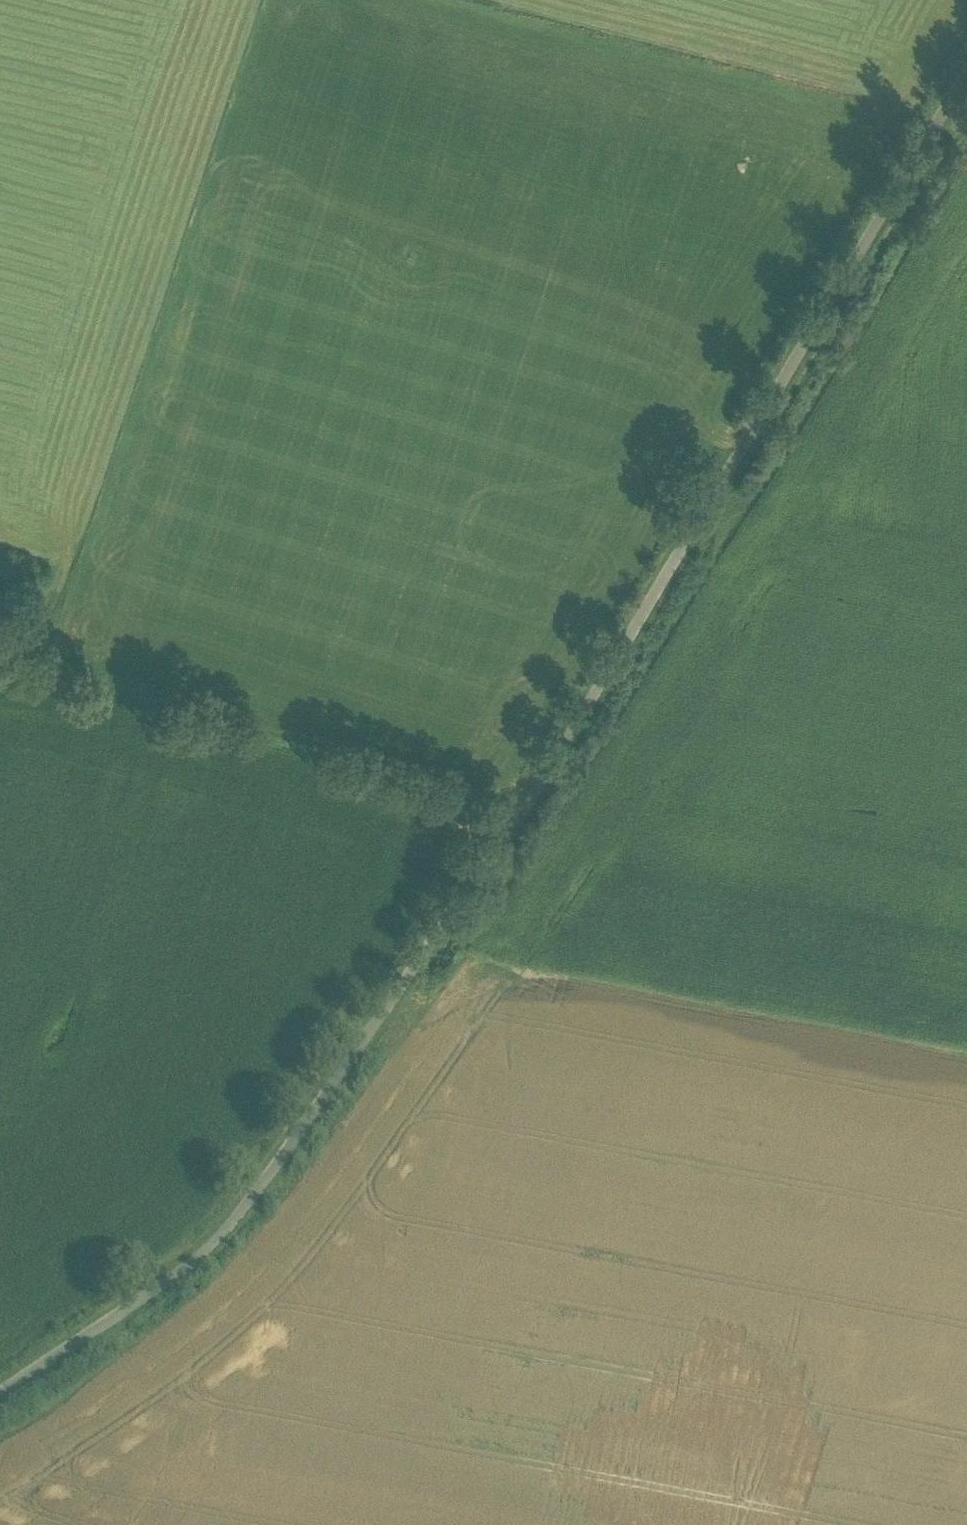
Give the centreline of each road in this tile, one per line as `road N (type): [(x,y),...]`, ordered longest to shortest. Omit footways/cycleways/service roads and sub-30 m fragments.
road 1 (unclassified): [(966,82),(228,1245),(0,1396)]

